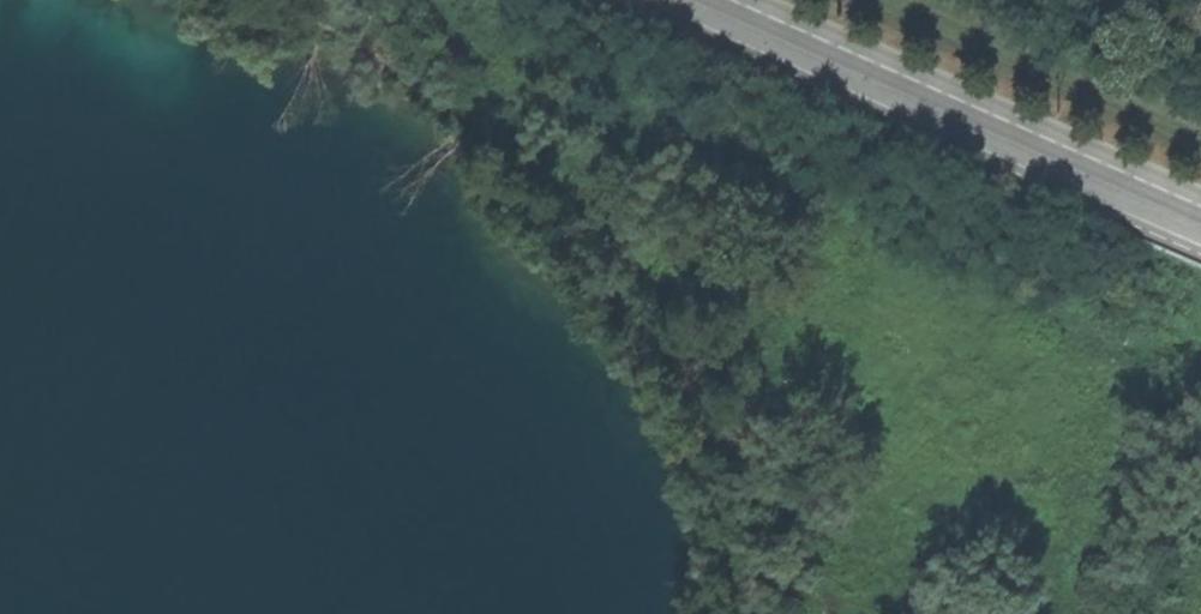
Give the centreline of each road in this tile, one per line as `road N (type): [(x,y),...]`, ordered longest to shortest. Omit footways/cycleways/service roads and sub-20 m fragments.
road 1 (secondary): [(1200,207),(731,0)]

